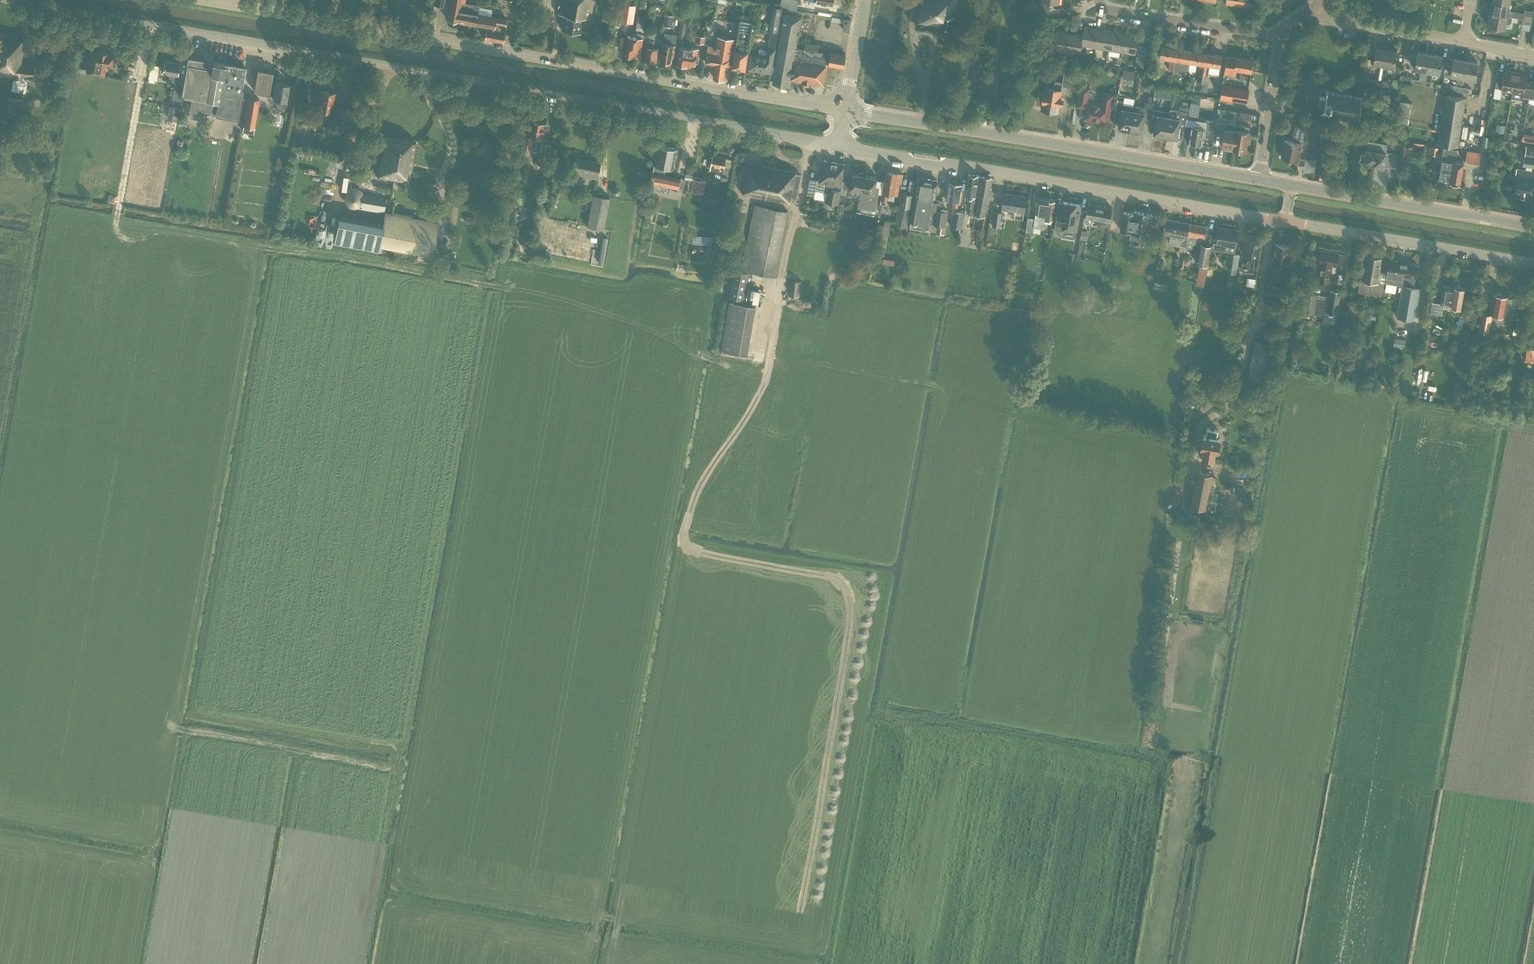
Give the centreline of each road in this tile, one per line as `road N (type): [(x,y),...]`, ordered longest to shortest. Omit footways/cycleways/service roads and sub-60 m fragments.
road 1 (unclassified): [(4,0),(840,146)]
road 2 (tertiary): [(846,110),(209,0)]
road 3 (unclassified): [(1285,220),(840,146)]
road 4 (tertiary): [(1260,179),(846,110)]
road 5 (unclassified): [(1533,263),(1285,220)]
road 6 (tertiary): [(1533,227),(1291,185)]
road 7 (residential): [(1283,36),(1108,11),(1099,0)]
road 8 (residential): [(1466,42),(1319,10)]
road 9 (residential): [(1260,179),(1283,36)]

